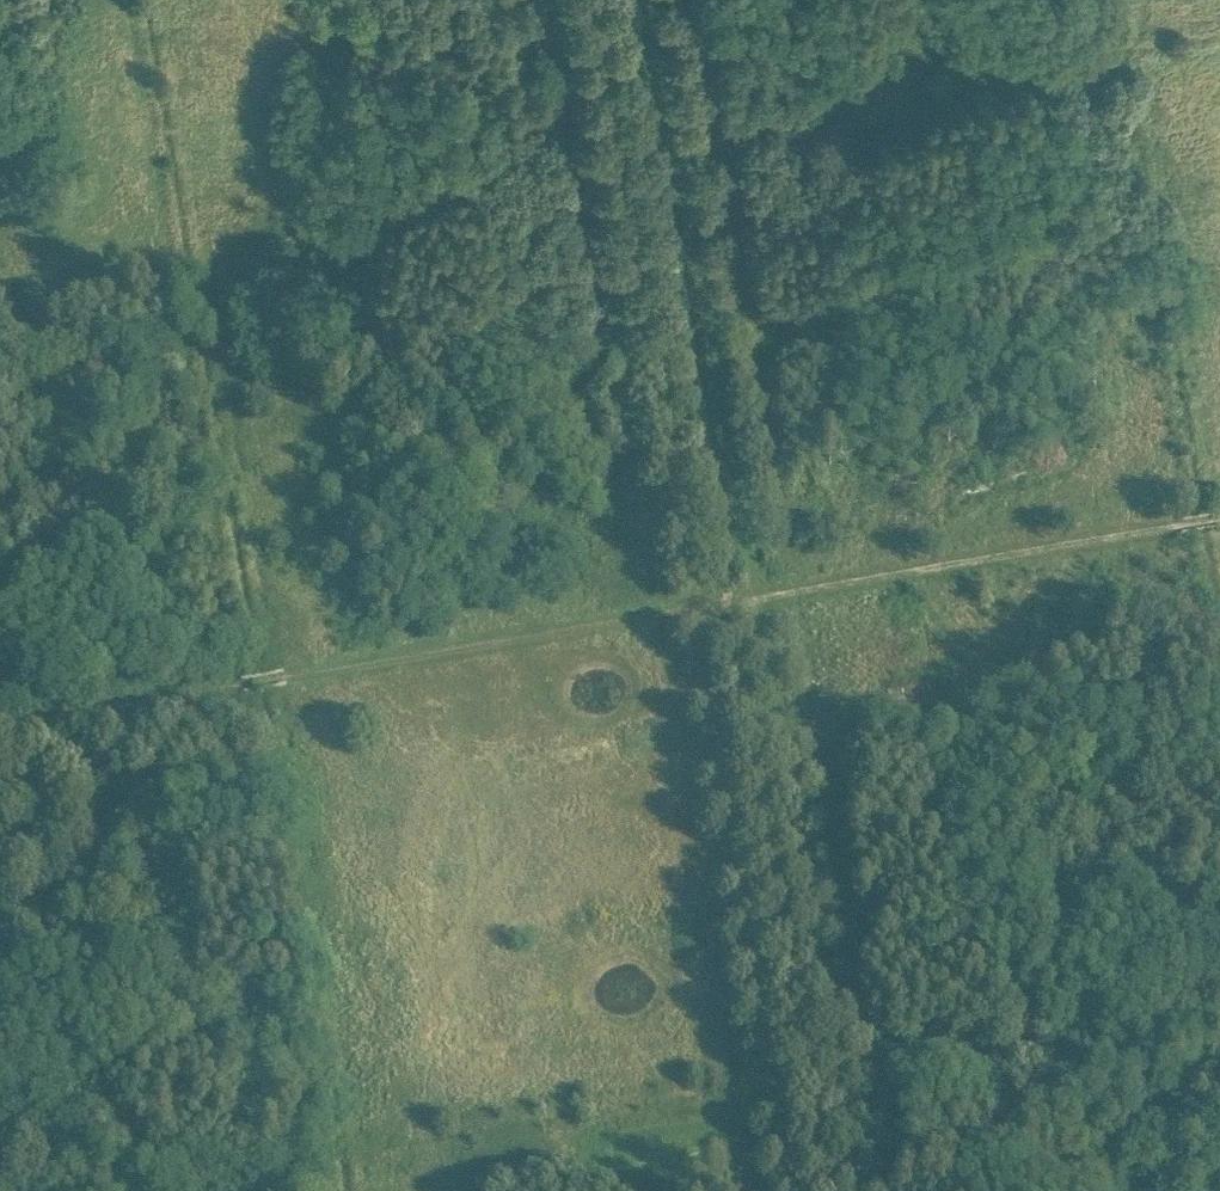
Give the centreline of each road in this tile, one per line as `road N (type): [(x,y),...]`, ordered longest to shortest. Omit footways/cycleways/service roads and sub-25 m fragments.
road 1 (track): [(770,595),(672,0)]
road 2 (track): [(717,604),(822,1190)]

